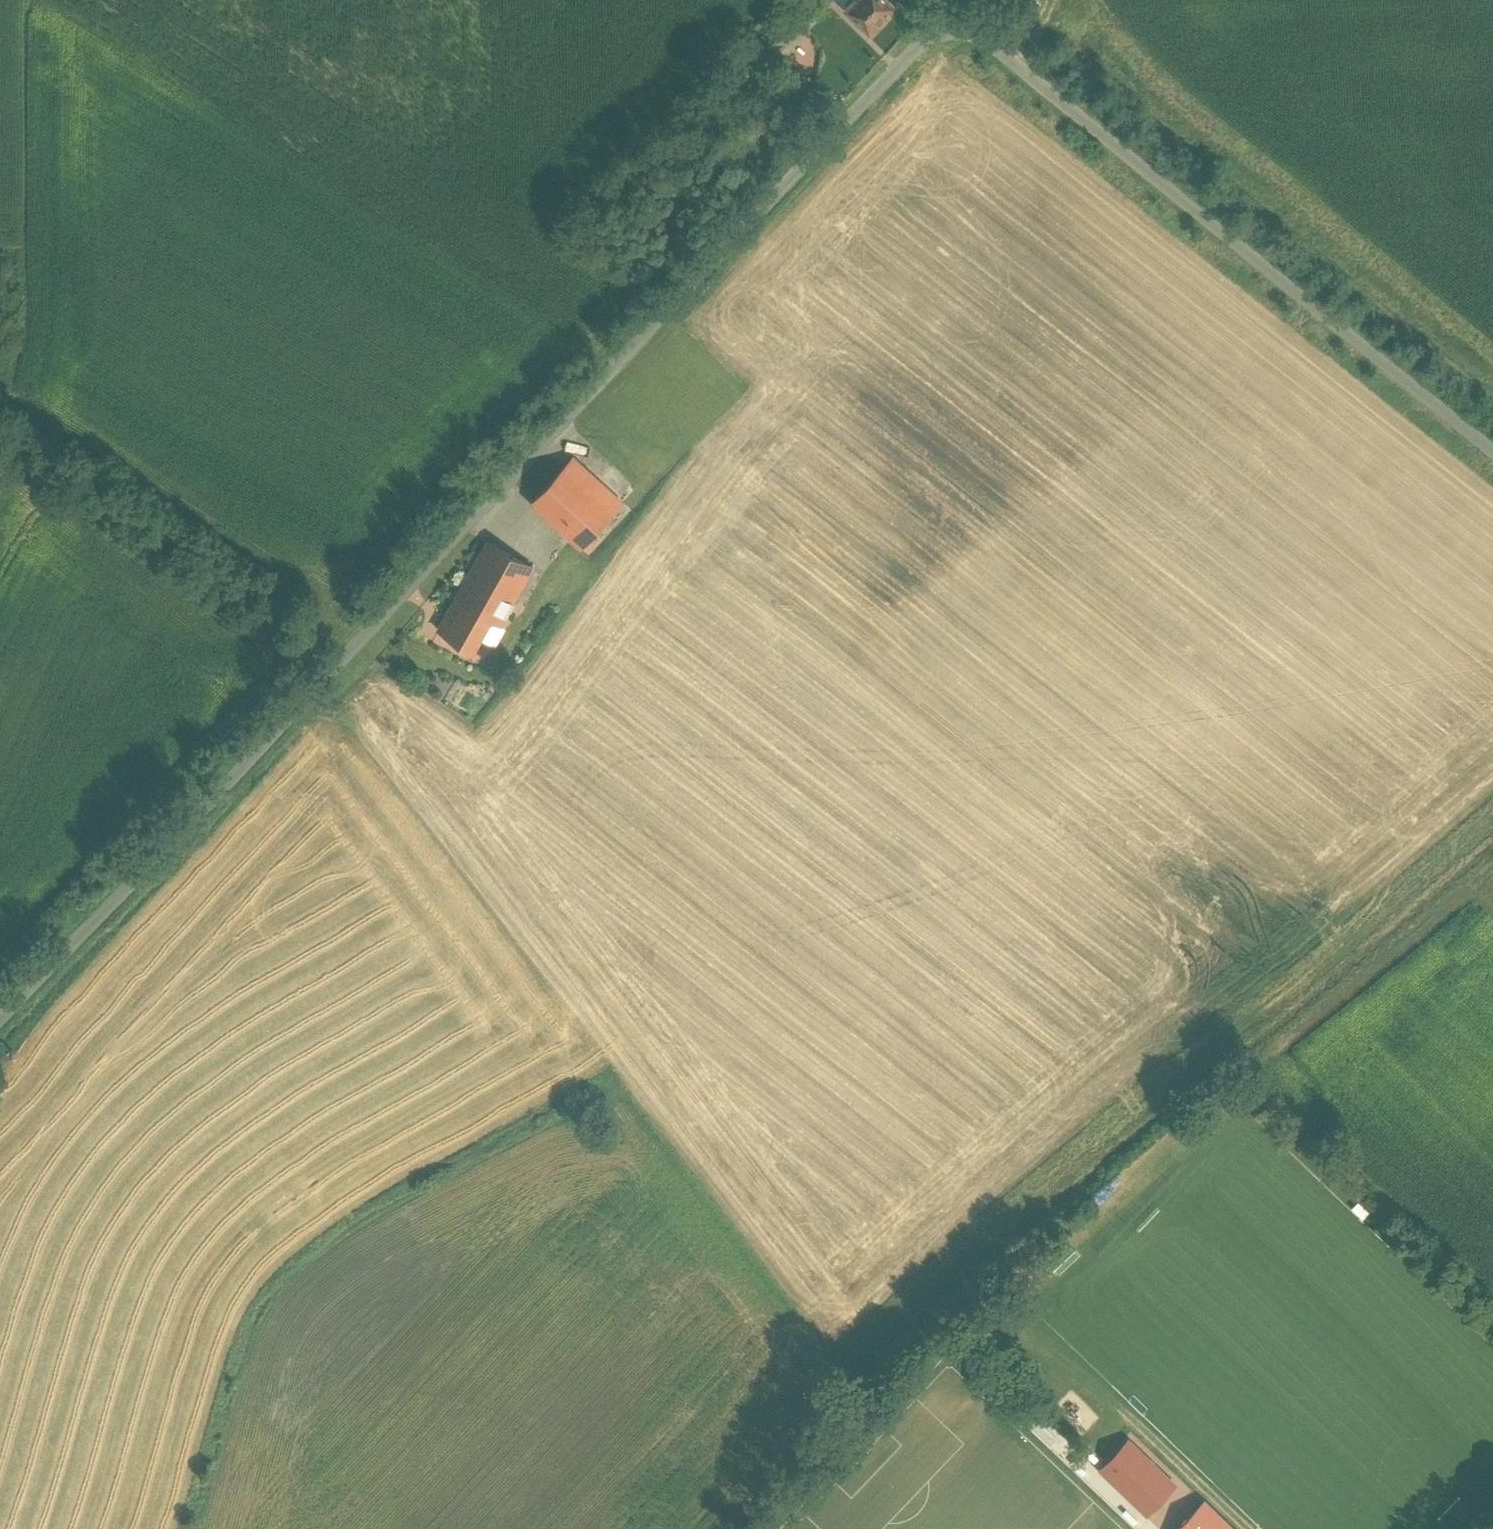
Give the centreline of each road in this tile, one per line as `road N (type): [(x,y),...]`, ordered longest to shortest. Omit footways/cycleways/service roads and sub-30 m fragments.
road 1 (unclassified): [(0,1043),(947,17)]
road 2 (unclassified): [(947,17),(1492,446)]

